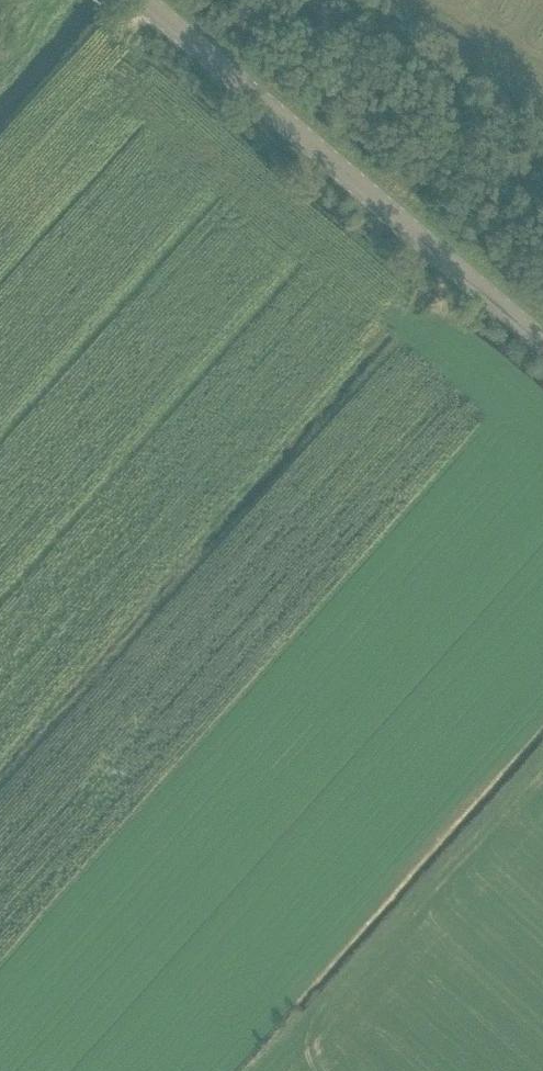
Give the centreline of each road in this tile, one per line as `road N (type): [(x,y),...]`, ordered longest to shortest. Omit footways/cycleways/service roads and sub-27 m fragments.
road 1 (tertiary): [(542,341),(145,0)]

